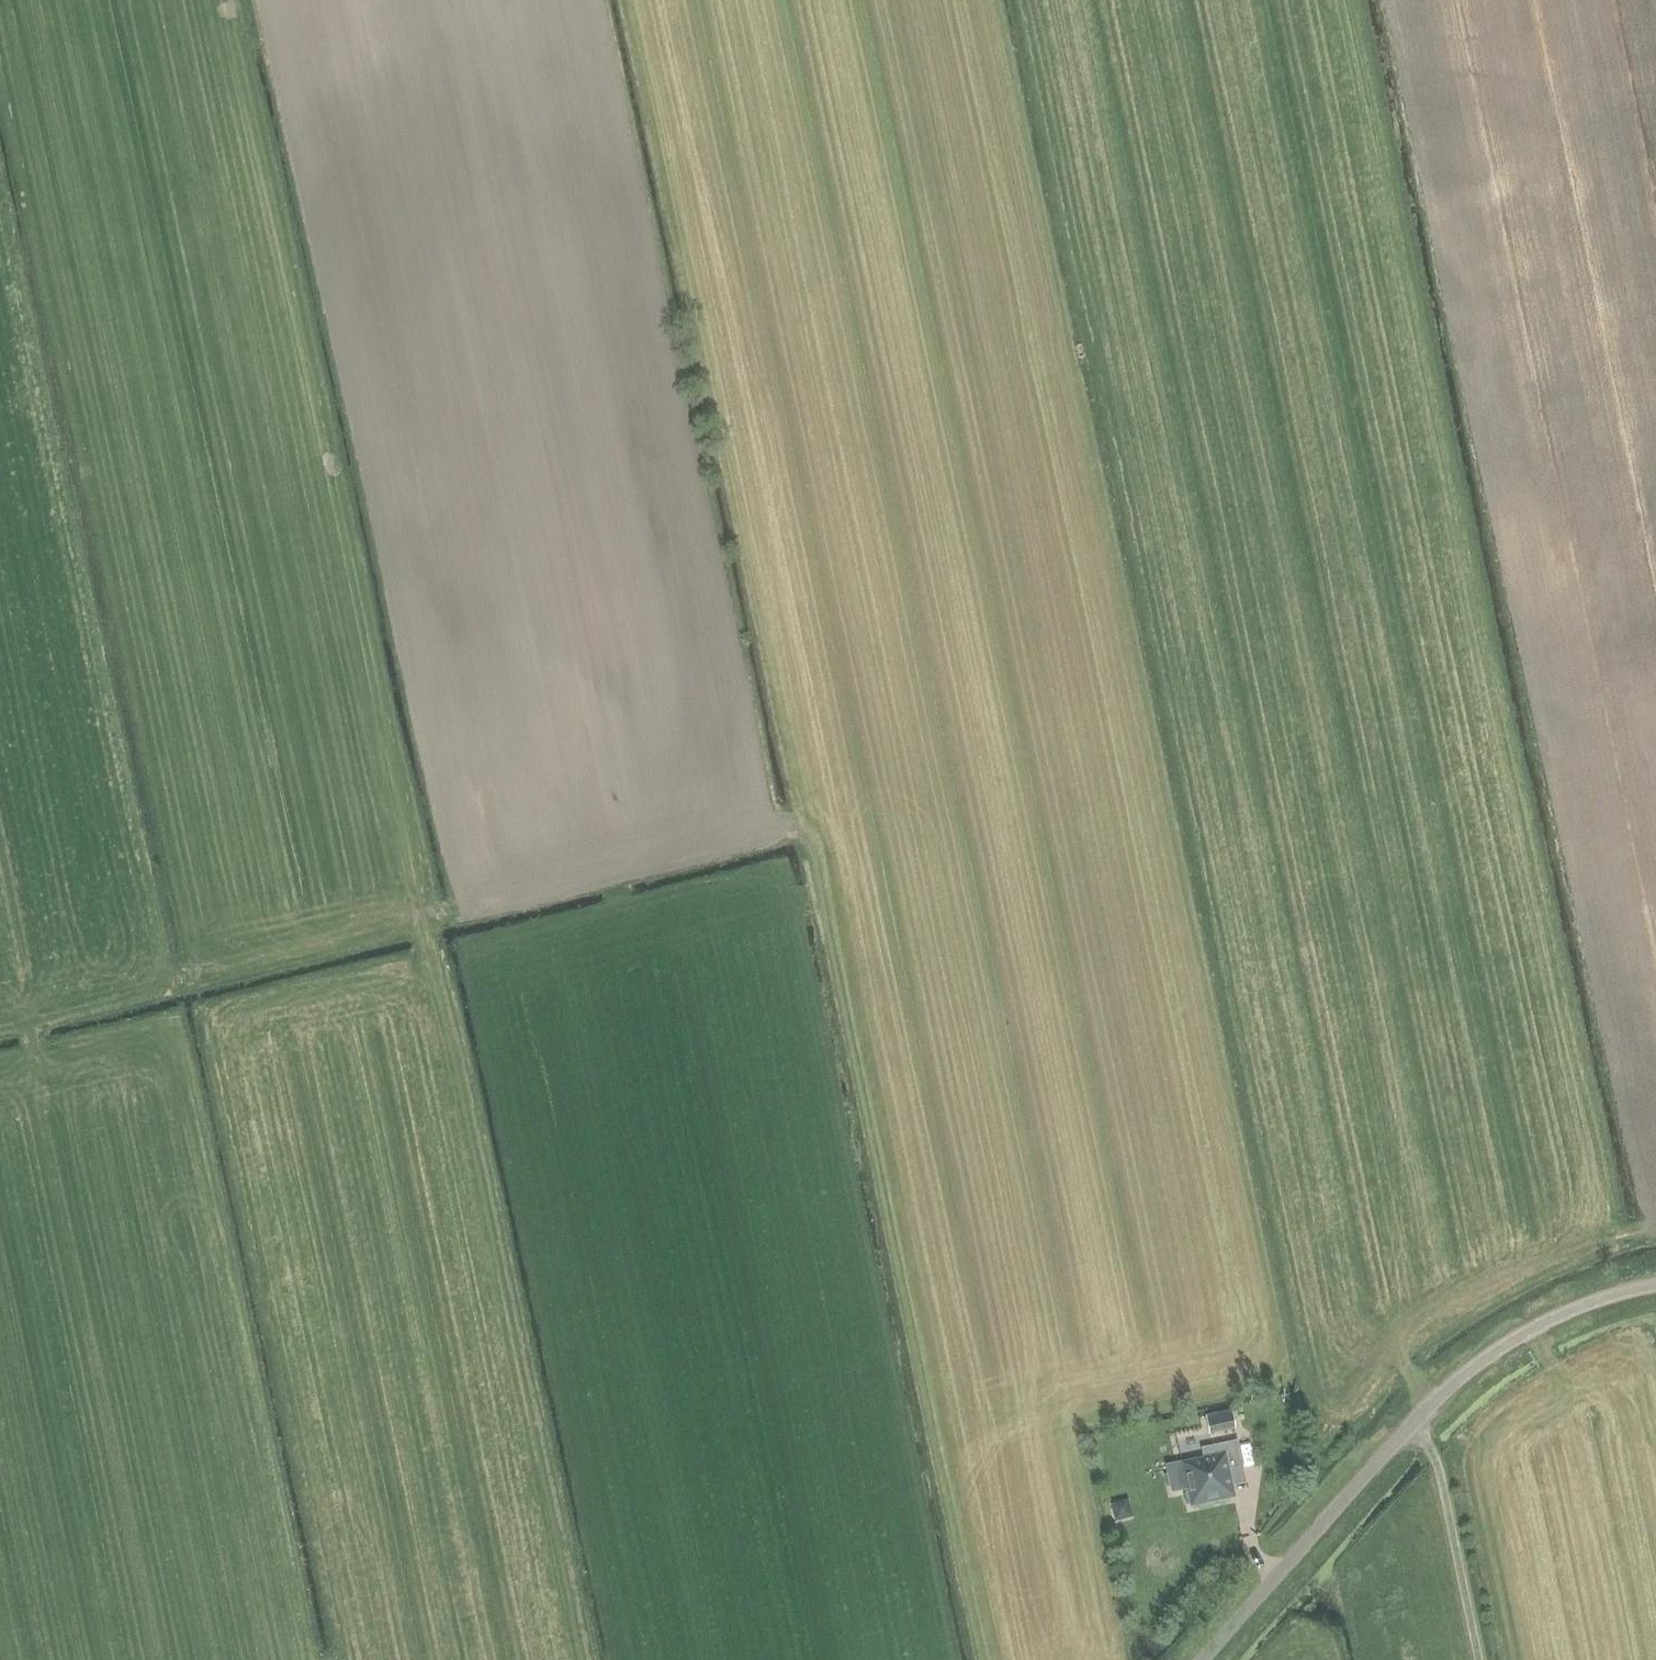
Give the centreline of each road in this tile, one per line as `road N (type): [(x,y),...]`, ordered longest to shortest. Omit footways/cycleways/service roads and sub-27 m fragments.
road 1 (unclassified): [(1202,1659),(1411,1424),(1474,1366),(1571,1310),(1655,1285)]
road 2 (track): [(1411,1424),(1436,1456),(1480,1659)]

